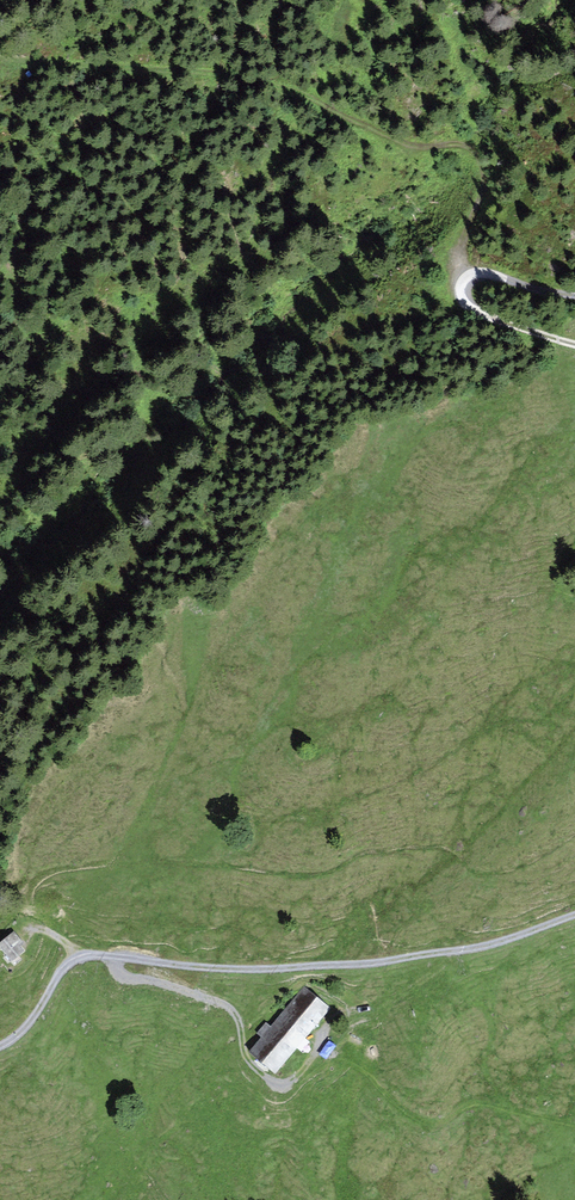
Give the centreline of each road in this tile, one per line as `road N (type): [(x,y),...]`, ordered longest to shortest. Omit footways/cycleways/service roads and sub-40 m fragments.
road 1 (track): [(462,276),(460,258),(485,183),(472,146),(406,146),(254,77),(0,56)]
road 2 (track): [(574,916),(497,943),(368,965),(239,968),(82,958),(59,972),(33,1020),(0,1048)]
road 3 (track): [(574,347),(473,311),(459,295),(462,276),(478,272),(574,293)]
road 4 (track): [(285,1083),(306,1065),(331,1020),(389,1001),(459,950)]
road 5 (track): [(149,961),(226,1004),(246,1057),(285,1083)]

